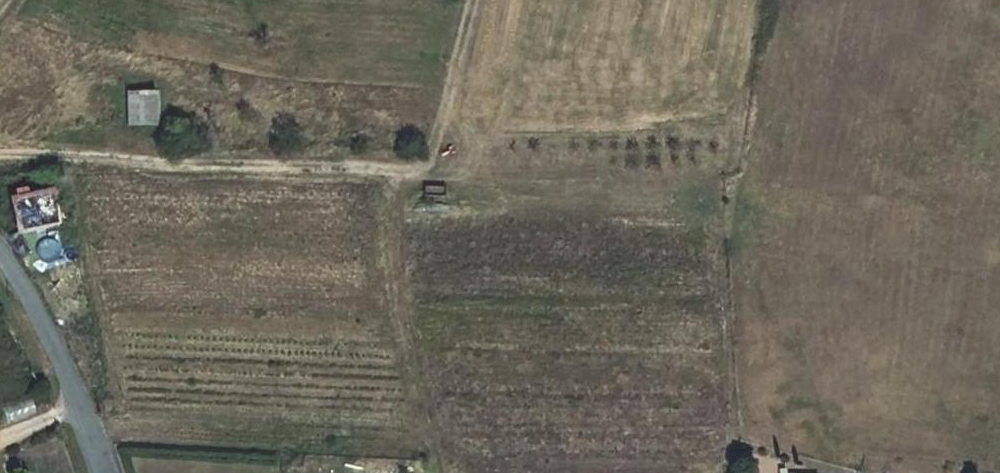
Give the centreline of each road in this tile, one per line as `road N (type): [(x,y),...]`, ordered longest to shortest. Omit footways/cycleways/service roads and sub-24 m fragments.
road 1 (residential): [(0,262),(102,472)]

